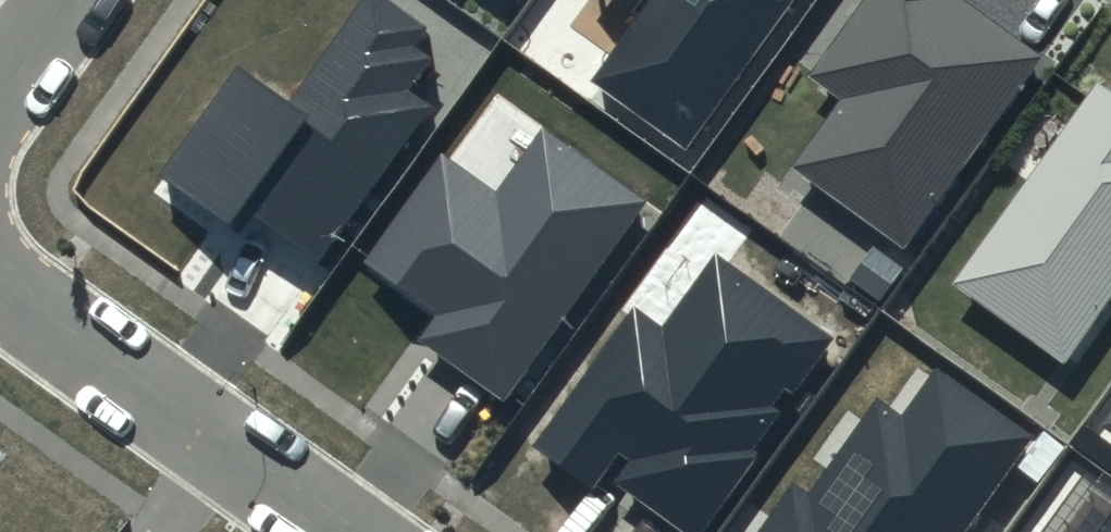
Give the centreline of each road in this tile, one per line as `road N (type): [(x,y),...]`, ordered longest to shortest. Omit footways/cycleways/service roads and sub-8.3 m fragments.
road 1 (residential): [(0,281),(337,531)]

